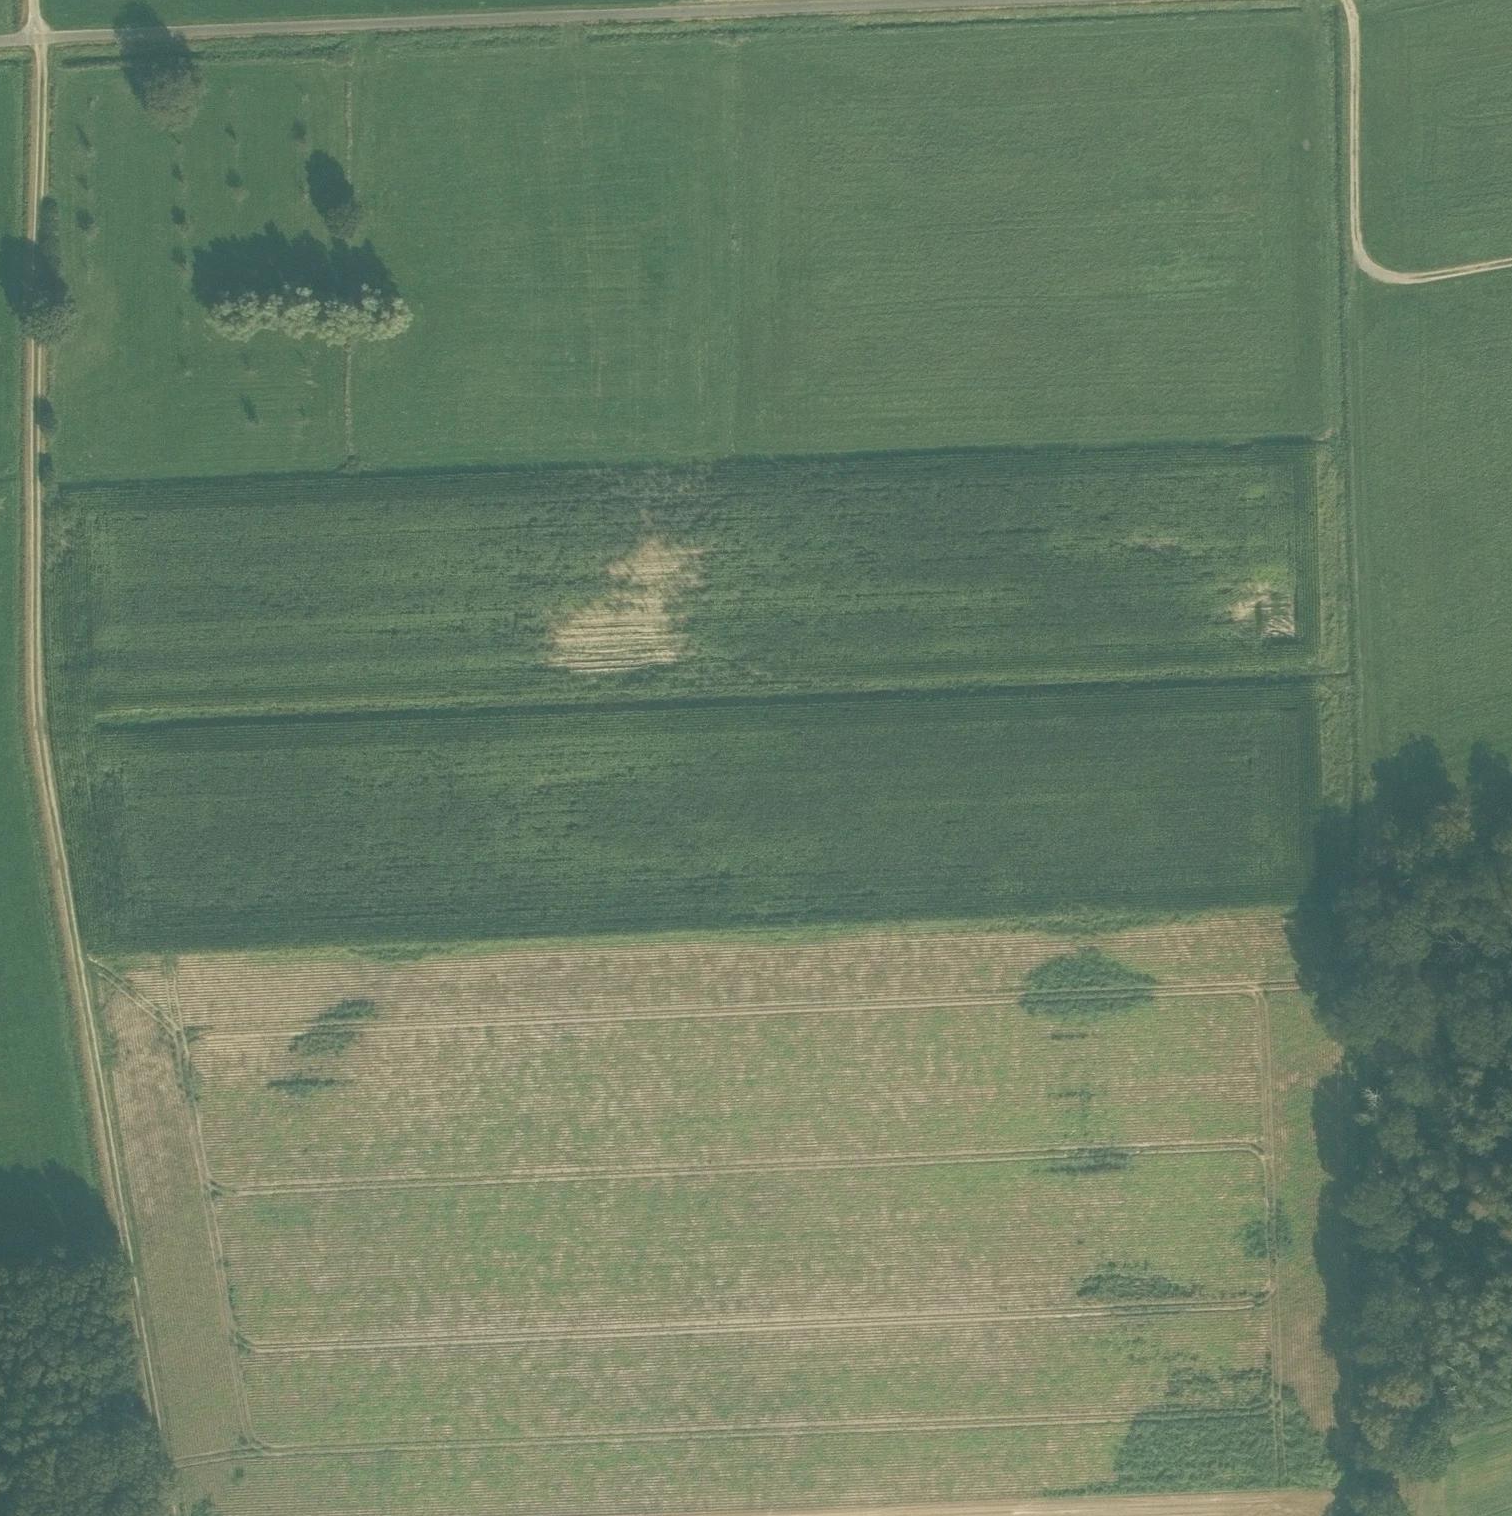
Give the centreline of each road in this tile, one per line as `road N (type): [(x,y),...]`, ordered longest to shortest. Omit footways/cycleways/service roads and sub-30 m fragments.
road 1 (track): [(36,0),(38,713),(169,1515)]
road 2 (track): [(991,0),(0,42)]
road 3 (track): [(1346,0),(1353,14),(1358,287),(1511,263)]

